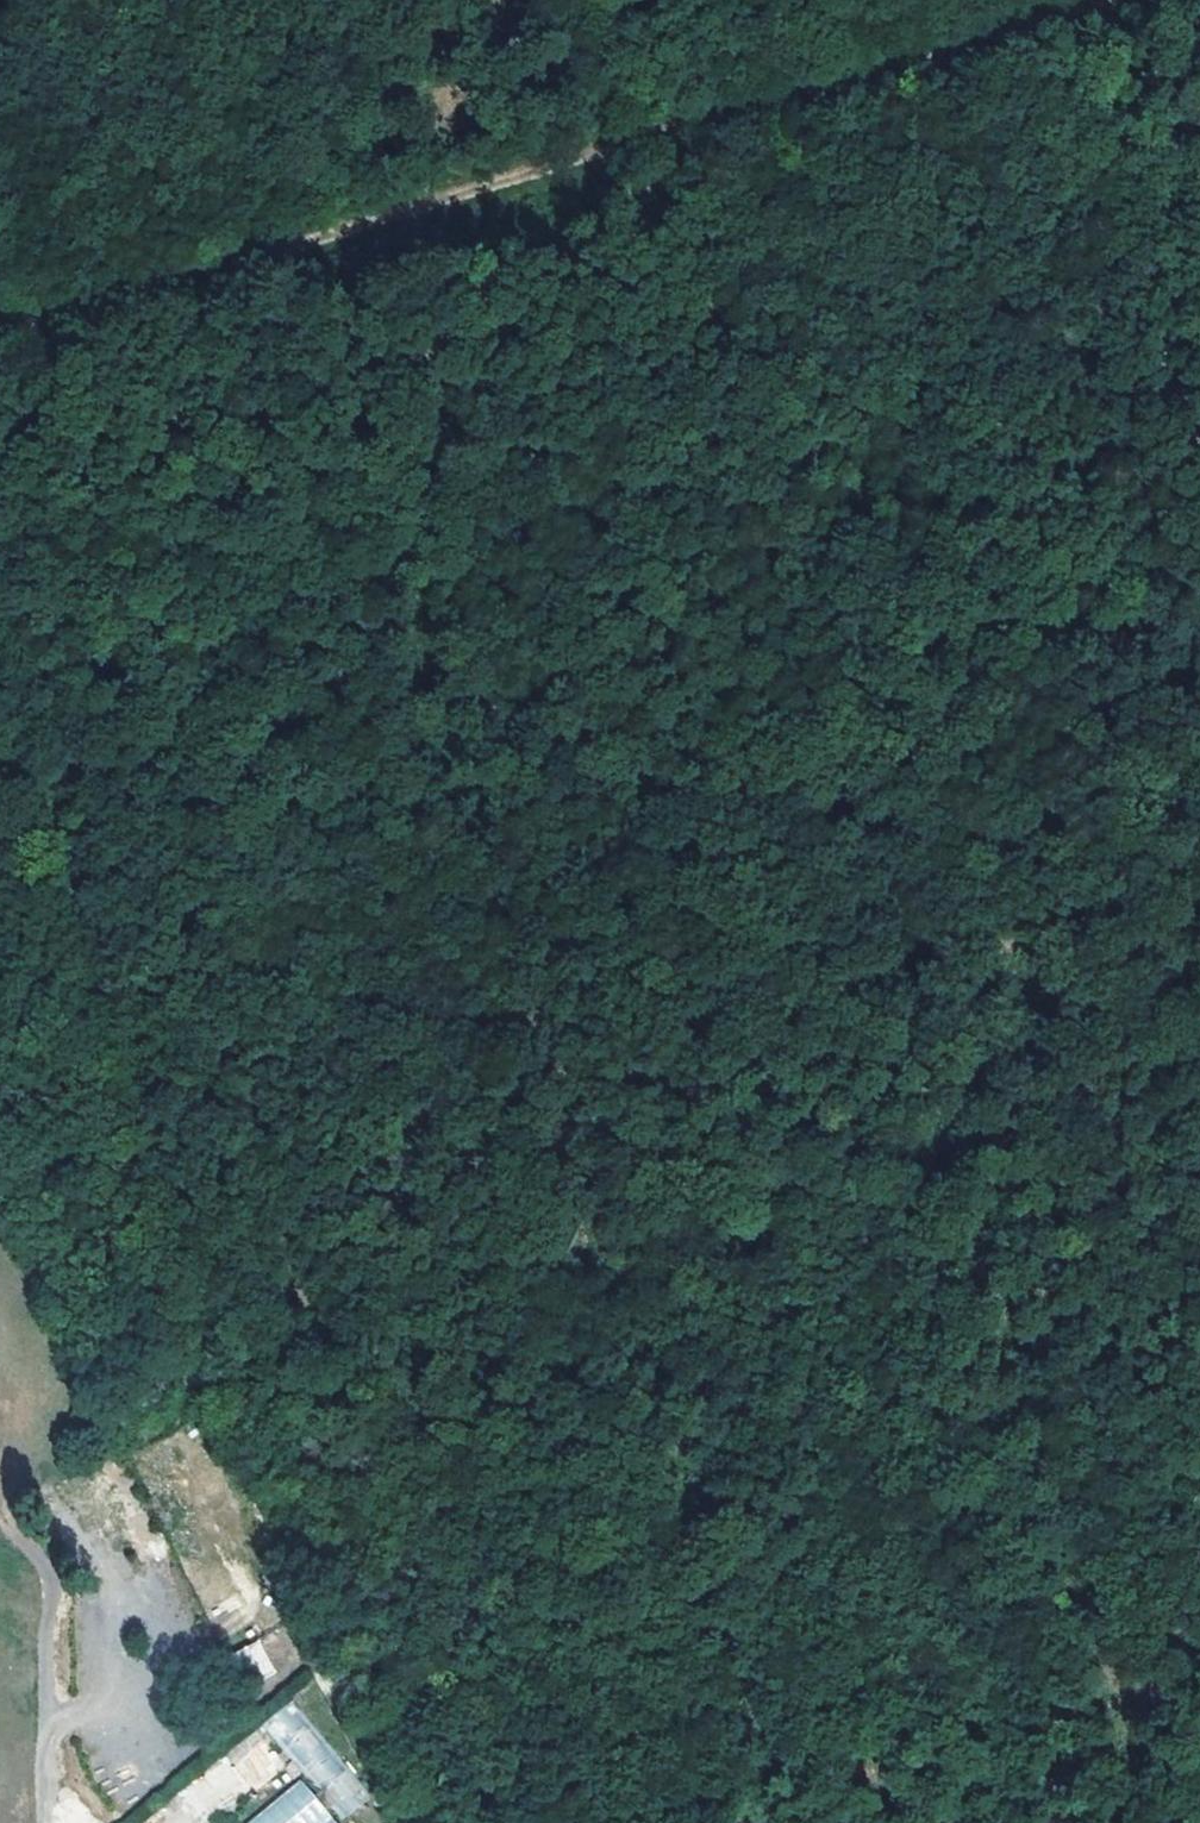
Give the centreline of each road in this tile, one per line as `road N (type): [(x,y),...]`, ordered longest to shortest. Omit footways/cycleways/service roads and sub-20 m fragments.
road 1 (track): [(1149,0),(0,362)]

